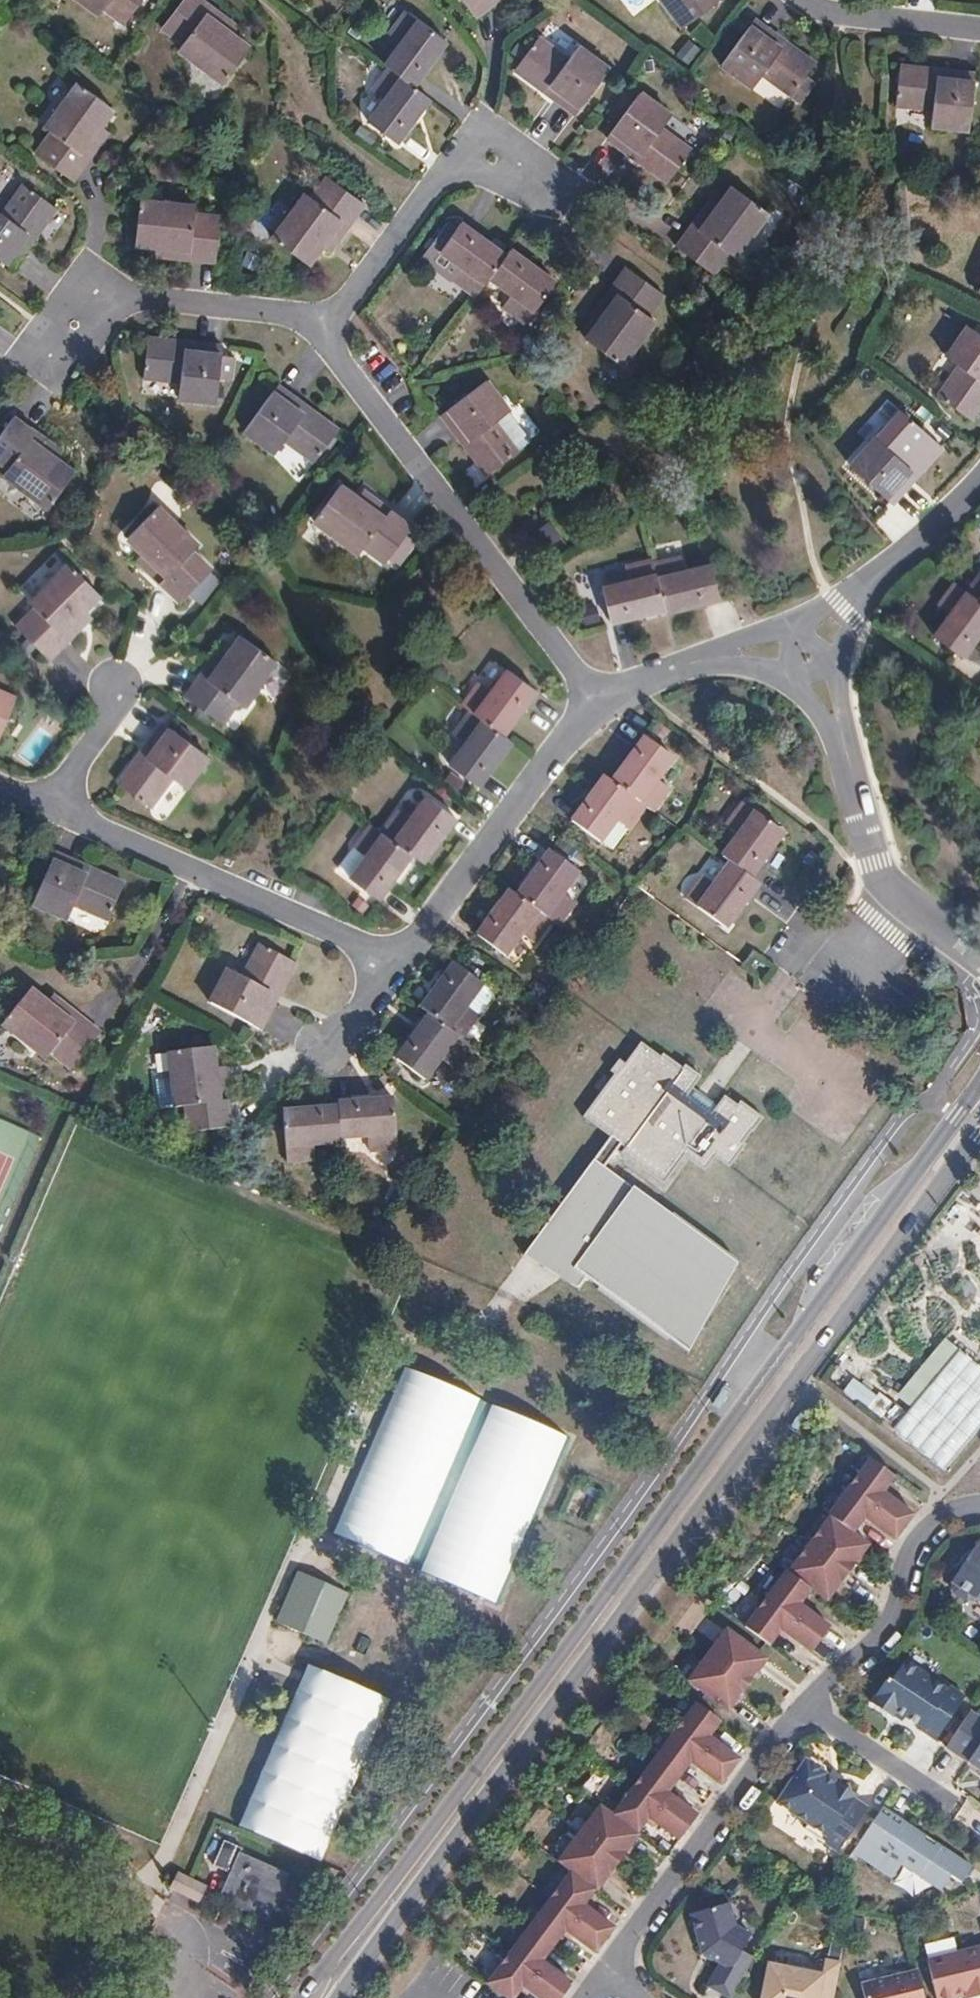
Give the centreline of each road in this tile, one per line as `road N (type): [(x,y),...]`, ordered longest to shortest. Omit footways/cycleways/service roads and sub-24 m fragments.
road 1 (primary): [(979,1079),(751,1390),(675,1522)]
road 2 (primary): [(675,1522),(736,1455),(979,1135)]
road 3 (residential): [(600,706),(392,425),(328,316)]
road 4 (primary): [(675,1522),(419,1866)]
road 5 (residential): [(49,809),(336,930),(392,964)]
road 6 (residential): [(807,658),(840,734),(886,888),(979,955)]
road 7 (residential): [(392,964),(559,740),(600,706)]
road 8 (residential): [(328,316),(351,297),(437,174),(462,158),(489,152),(564,196)]
road 9 (residential): [(797,1707),(607,1963)]
road 10 (residential): [(979,1505),(918,1532),(882,1628),(797,1707)]
road 11 (residential): [(68,327),(112,299),(145,297),(328,316)]
road 12 (residential): [(979,479),(850,596),(807,658)]
road 13 (residential): [(600,706),(668,667),(736,647),(807,658)]
road 14 (residential): [(979,30),(834,16),(795,0)]
road 15 (primary): [(419,1866),(299,1997)]
road 16 (residential): [(797,1707),(943,1806)]
road 17 (primary): [(334,1997),(419,1866)]
road 18 (residential): [(49,809),(112,686)]

